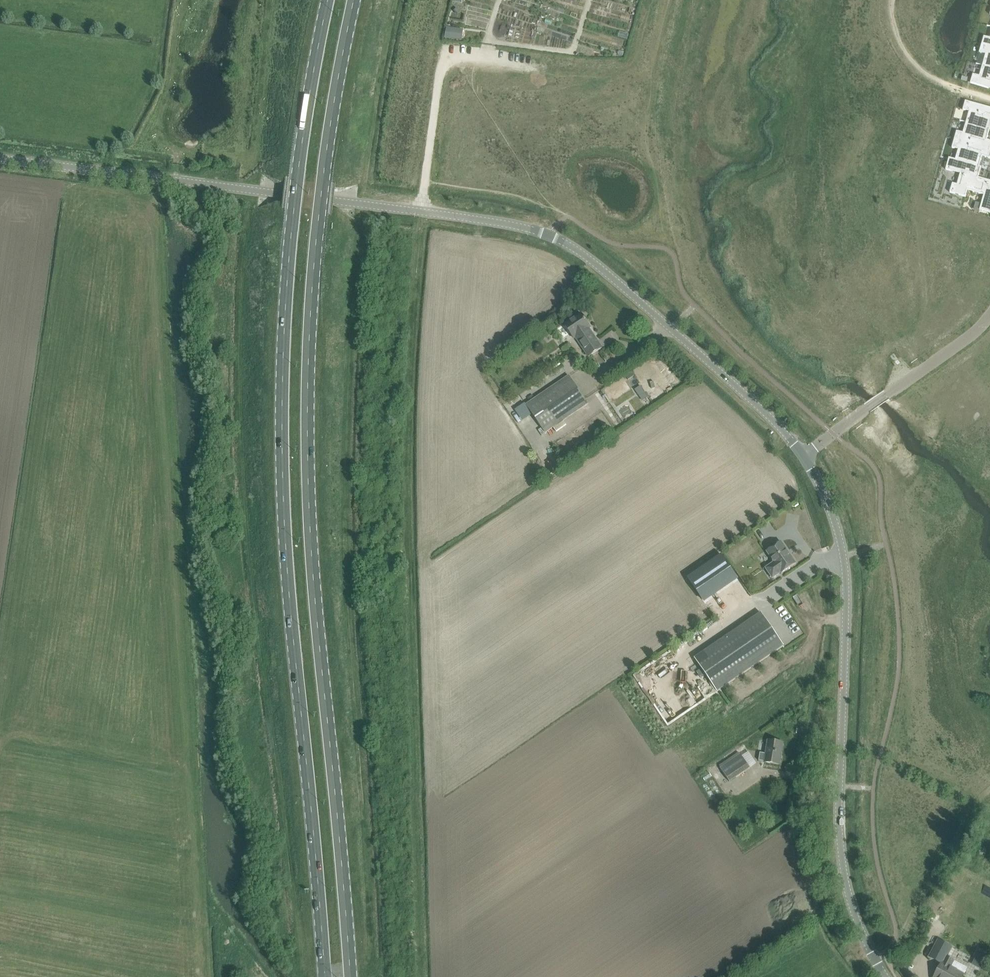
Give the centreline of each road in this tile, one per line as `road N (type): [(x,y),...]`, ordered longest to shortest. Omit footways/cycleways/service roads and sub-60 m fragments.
road 1 (primary): [(328,0),(295,194),(283,367),(286,548),(325,976)]
road 2 (primary): [(351,976),(309,482),(314,267),(354,0)]
road 3 (unclassified): [(802,456),(649,308),(548,235),(0,158)]
road 4 (unclassified): [(886,976),(863,936),(842,865),(845,570),(836,528),(802,456)]
road 5 (track): [(419,211),(438,78),(447,58),(485,55),(487,43)]
road 6 (residential): [(833,433),(967,339),(989,312)]

